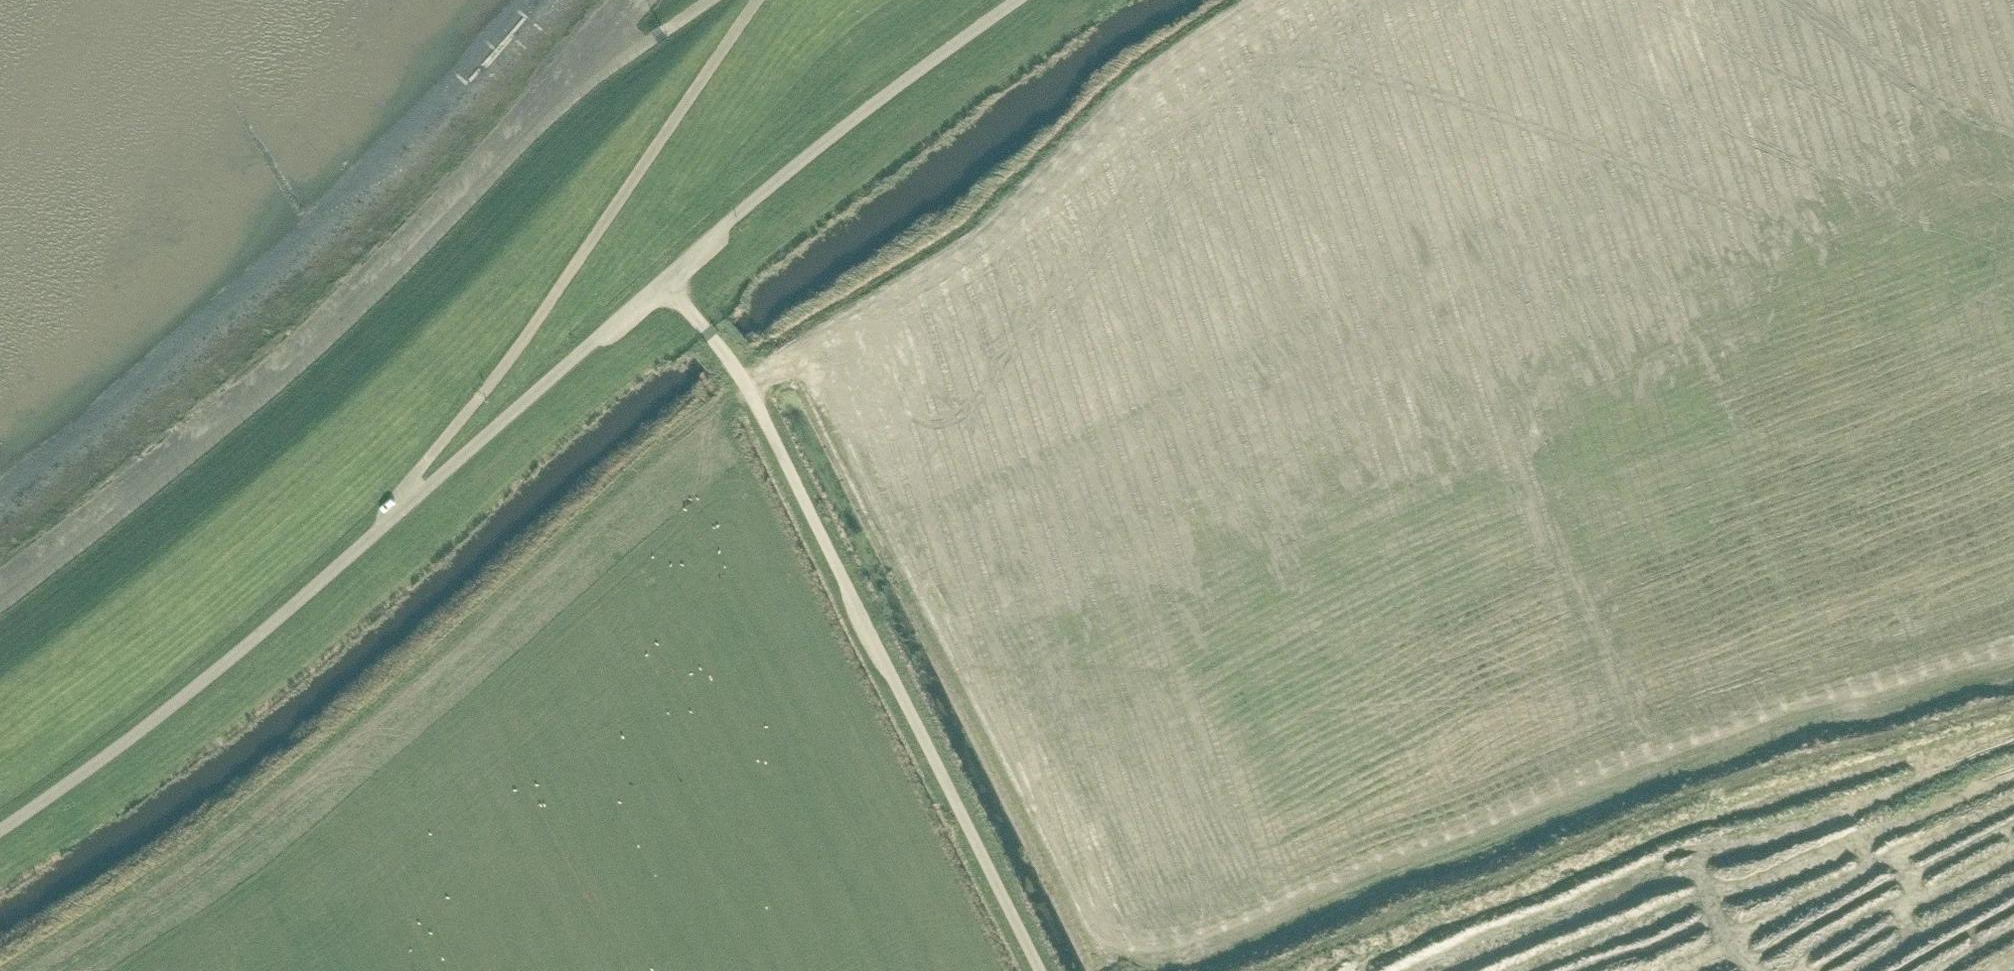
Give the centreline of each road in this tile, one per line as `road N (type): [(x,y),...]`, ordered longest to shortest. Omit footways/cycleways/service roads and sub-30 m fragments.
road 1 (unclassified): [(1041,970),(761,412),(663,275)]
road 2 (unclassified): [(392,514),(758,0)]
road 3 (unclassified): [(0,833),(152,721),(392,514)]
road 4 (unclassified): [(663,275),(1019,0)]
road 5 (unclassified): [(392,514),(663,275)]

